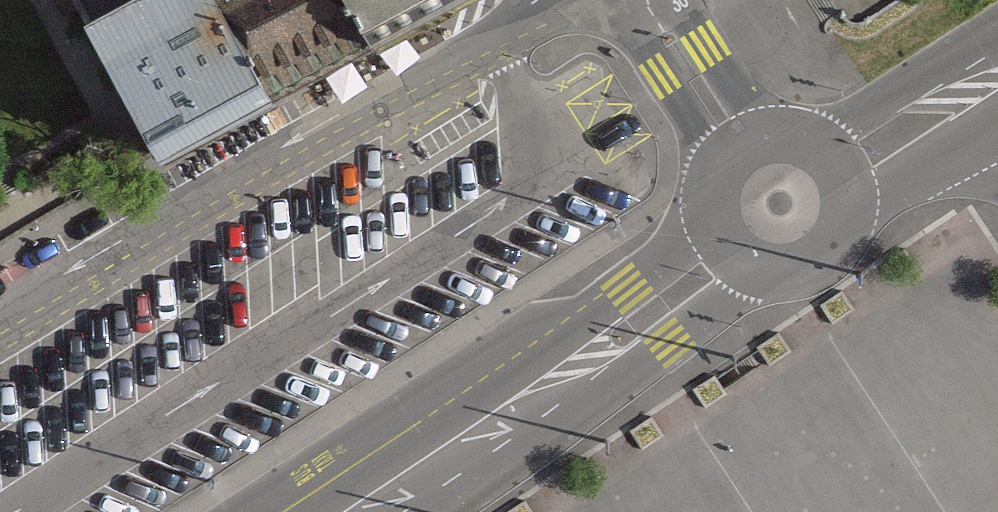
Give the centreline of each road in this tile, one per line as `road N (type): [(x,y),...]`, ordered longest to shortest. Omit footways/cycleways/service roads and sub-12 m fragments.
road 1 (residential): [(537,0),(0,313)]
road 2 (primary): [(345,511),(576,364),(728,252)]
road 3 (primary): [(997,38),(963,49),(803,146)]
road 4 (residential): [(648,0),(749,148)]
road 5 (primary): [(845,222),(971,142)]
road 6 (primary): [(728,252),(759,272),(796,273),(827,255),(845,222)]
road 7 (primary): [(749,148),(732,160),(713,195),(712,215),(728,252)]

